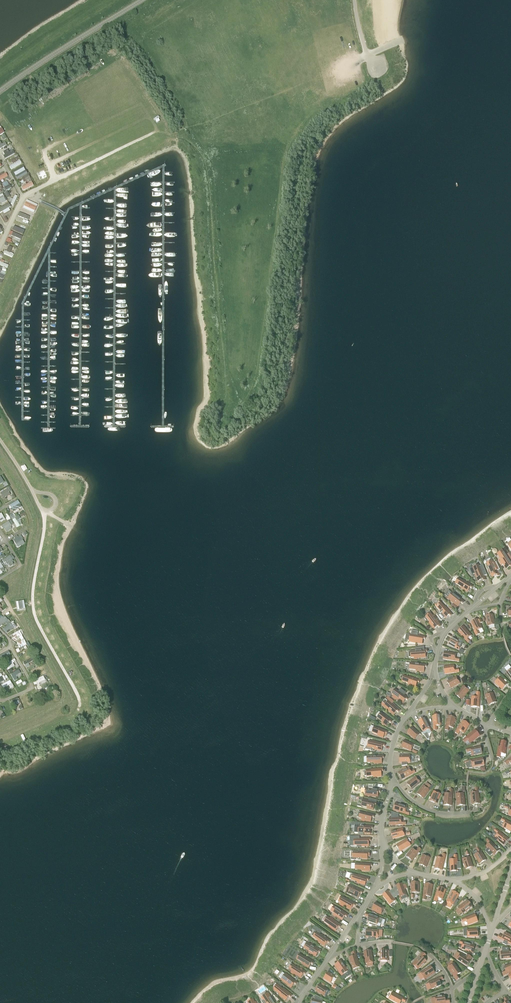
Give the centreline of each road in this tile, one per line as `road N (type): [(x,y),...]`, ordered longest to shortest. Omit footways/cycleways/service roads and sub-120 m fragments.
road 1 (track): [(69,525),(42,508),(32,598),(64,671)]
road 2 (unclassified): [(0,92),(142,0)]

